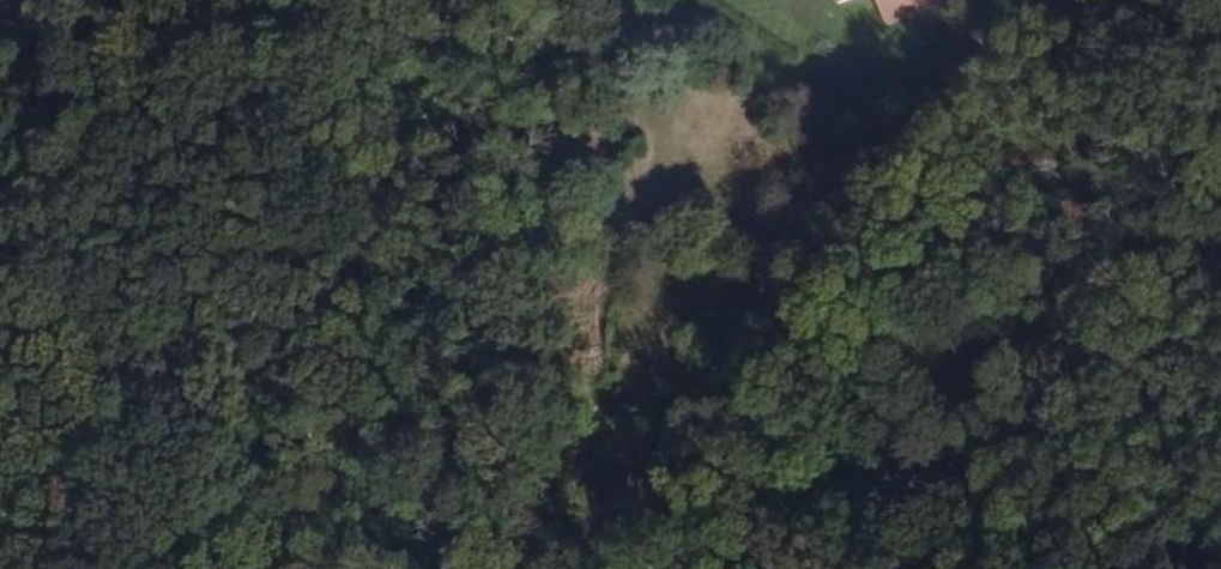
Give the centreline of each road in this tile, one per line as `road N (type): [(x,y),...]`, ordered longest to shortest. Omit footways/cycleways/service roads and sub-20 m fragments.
road 1 (track): [(465,15),(100,568)]

